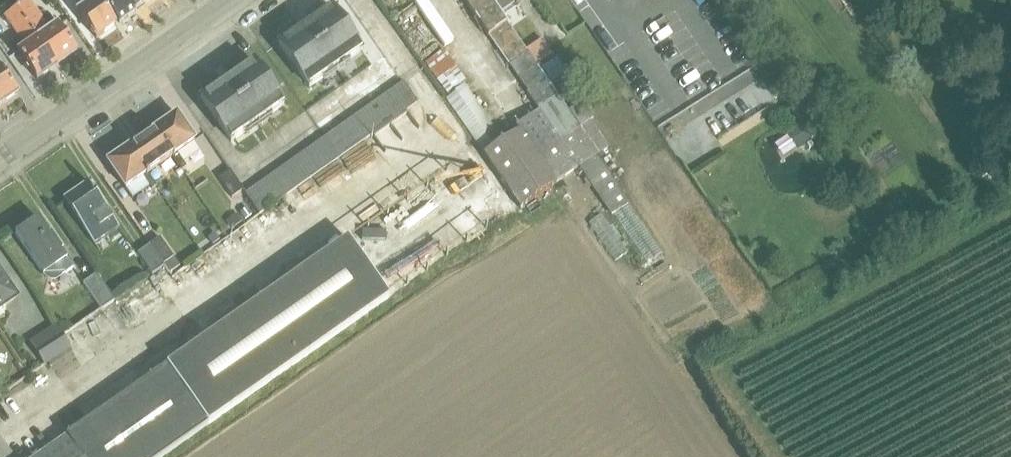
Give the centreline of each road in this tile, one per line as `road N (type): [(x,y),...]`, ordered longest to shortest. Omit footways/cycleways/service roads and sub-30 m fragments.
road 1 (tertiary): [(0,155),(222,0)]

